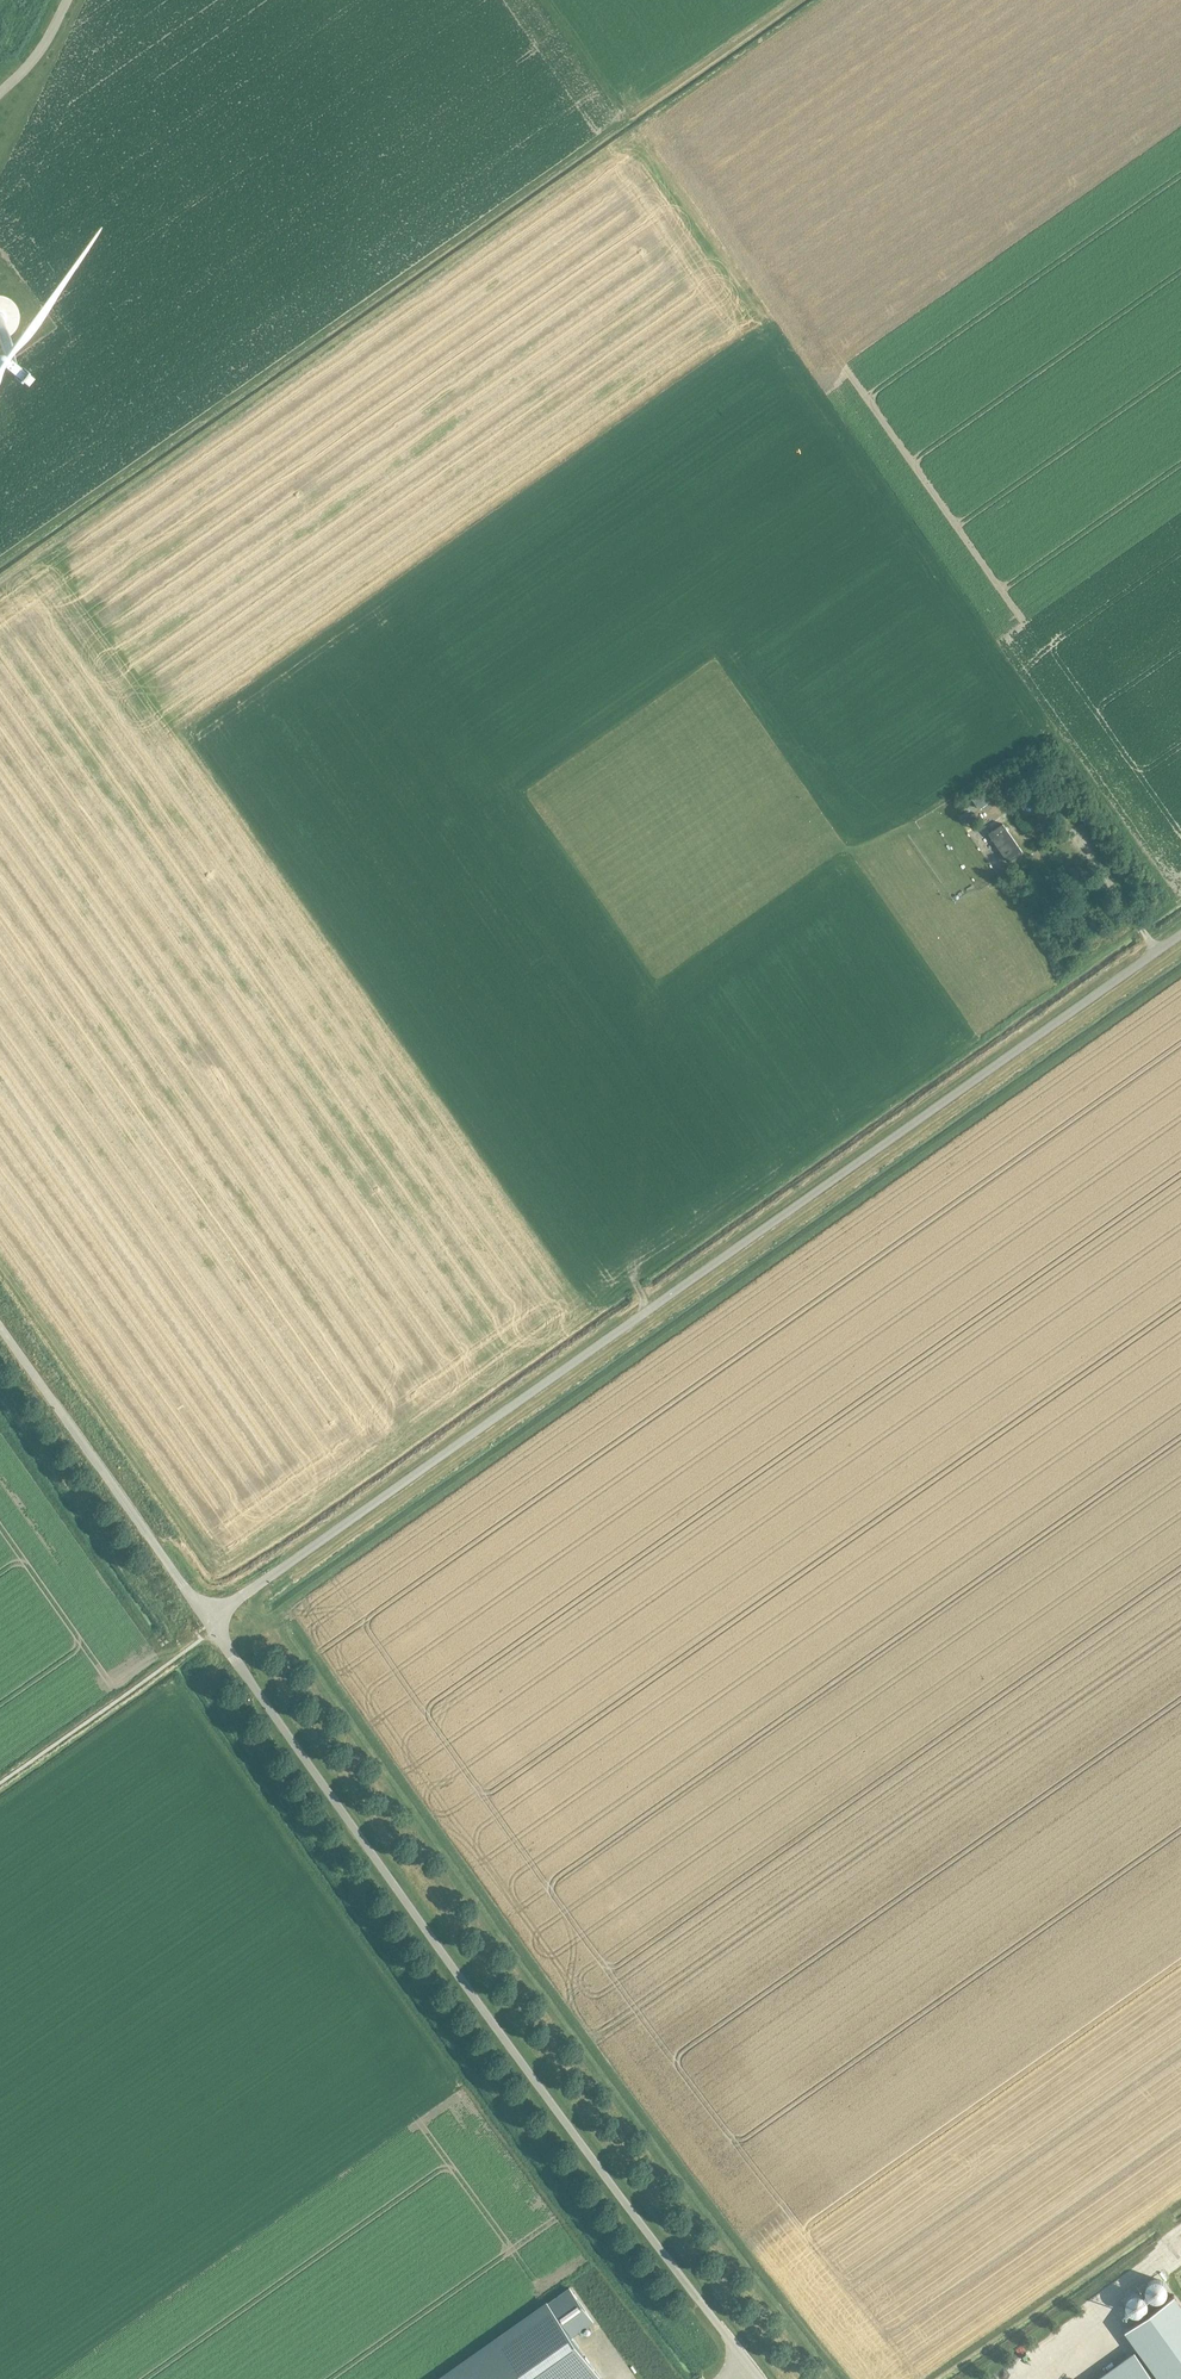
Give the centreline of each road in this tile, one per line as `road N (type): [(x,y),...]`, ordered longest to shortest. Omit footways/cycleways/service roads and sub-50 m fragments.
road 1 (unclassified): [(210,1620),(1180,934)]
road 2 (tertiary): [(210,1620),(514,2051),(761,2378)]
road 3 (tertiary): [(210,1620),(0,1326)]
road 4 (track): [(1157,951),(1052,812)]

